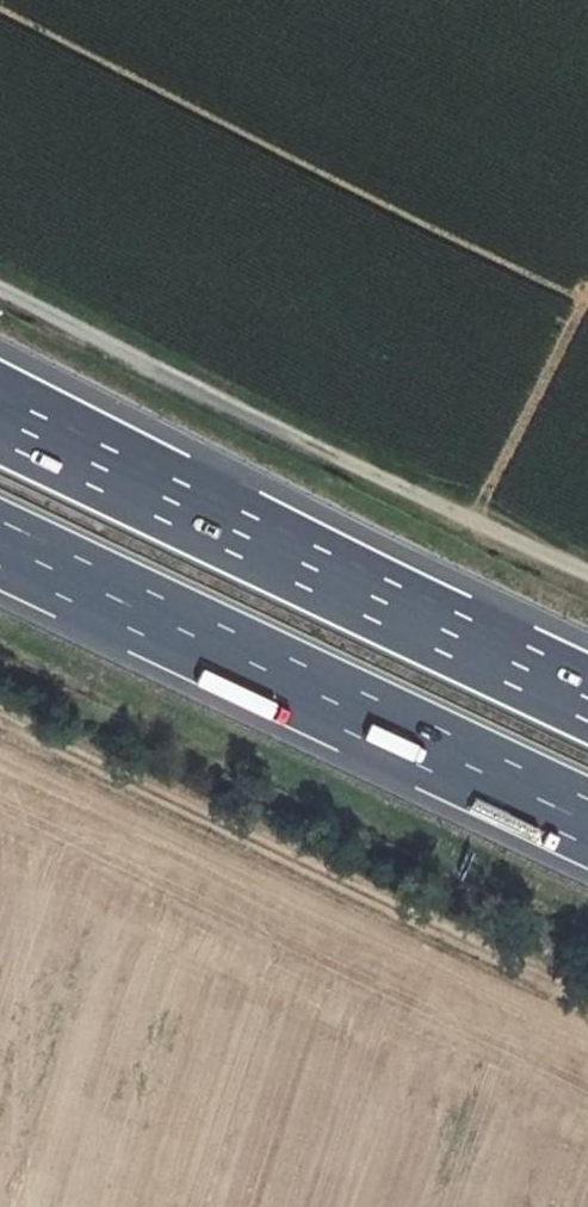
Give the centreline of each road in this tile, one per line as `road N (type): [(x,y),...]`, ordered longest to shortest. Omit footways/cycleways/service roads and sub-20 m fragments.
road 1 (track): [(0,292),(587,575)]
road 2 (motorway): [(587,696),(0,413)]
road 3 (track): [(587,1008),(0,727)]
road 4 (motorway): [(0,548),(587,827)]

